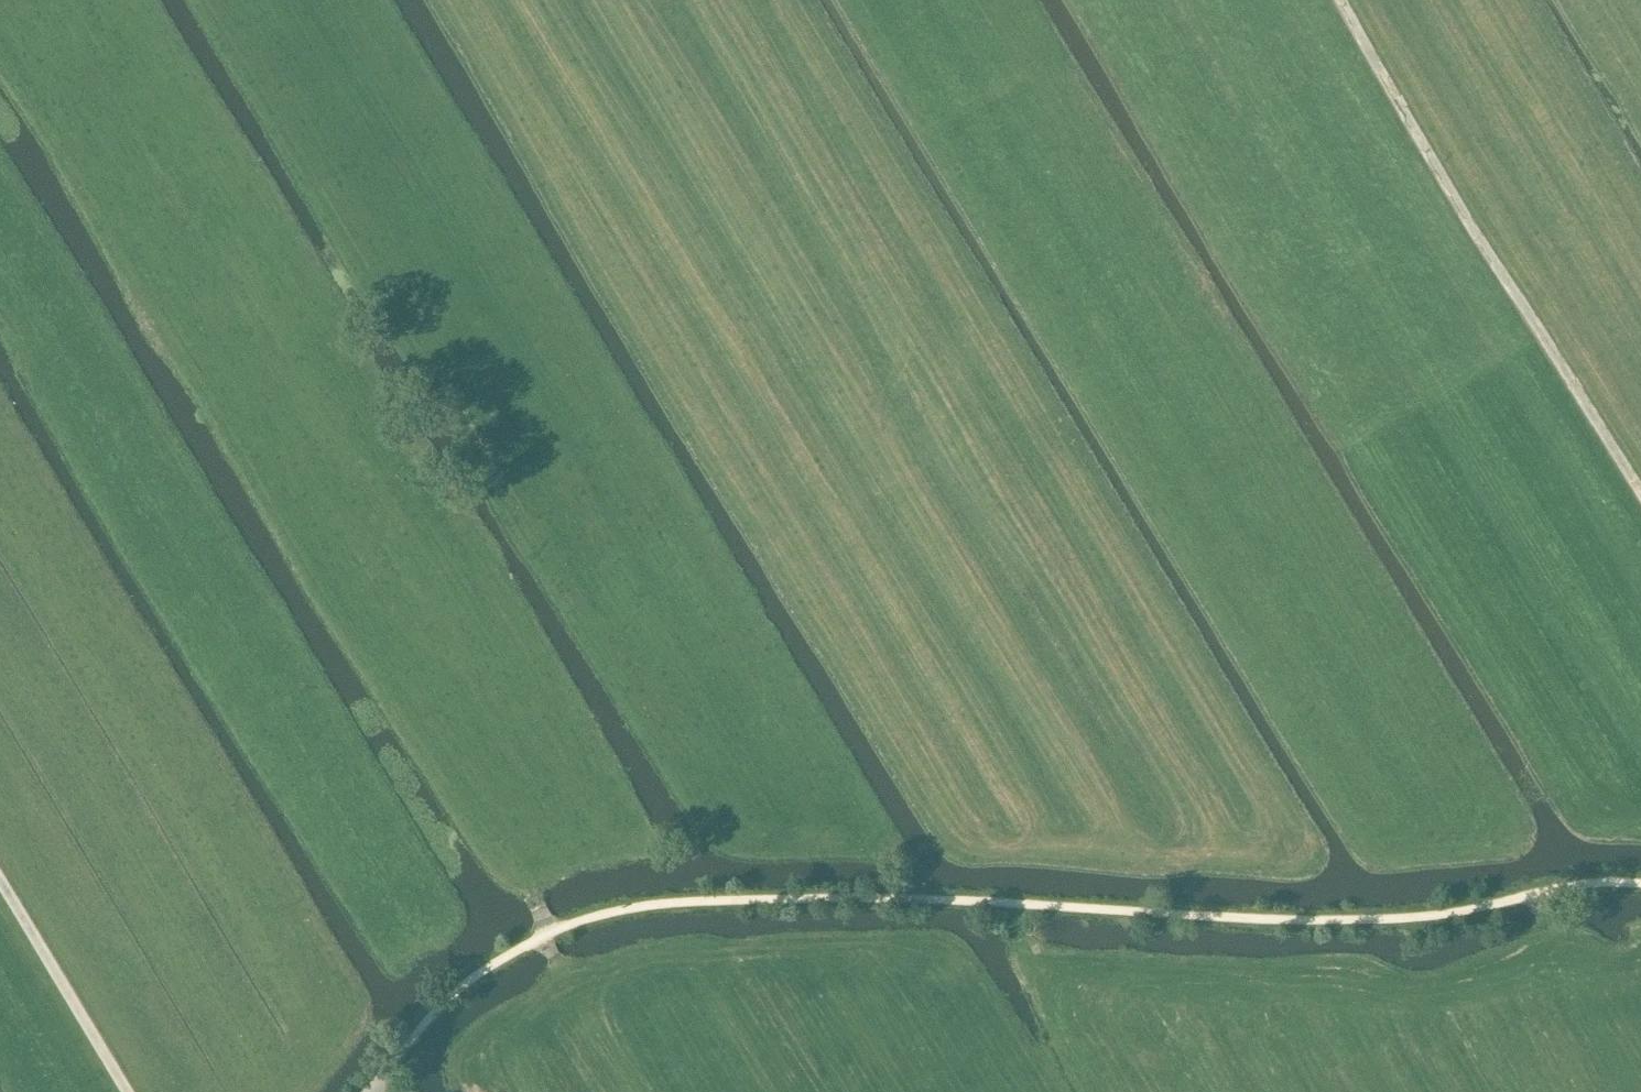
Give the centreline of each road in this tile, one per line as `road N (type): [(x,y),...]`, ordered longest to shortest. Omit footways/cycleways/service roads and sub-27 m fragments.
road 1 (track): [(368,1091),(486,968),(568,925),(619,911),(700,901),(881,898),(1355,921),(1445,914),(1583,884),(1640,883)]
road 2 (track): [(0,47),(350,627),(432,752),(517,859),(548,933)]
road 3 (track): [(1640,500),(1339,0)]
road 4 (track): [(0,878),(129,1091)]

